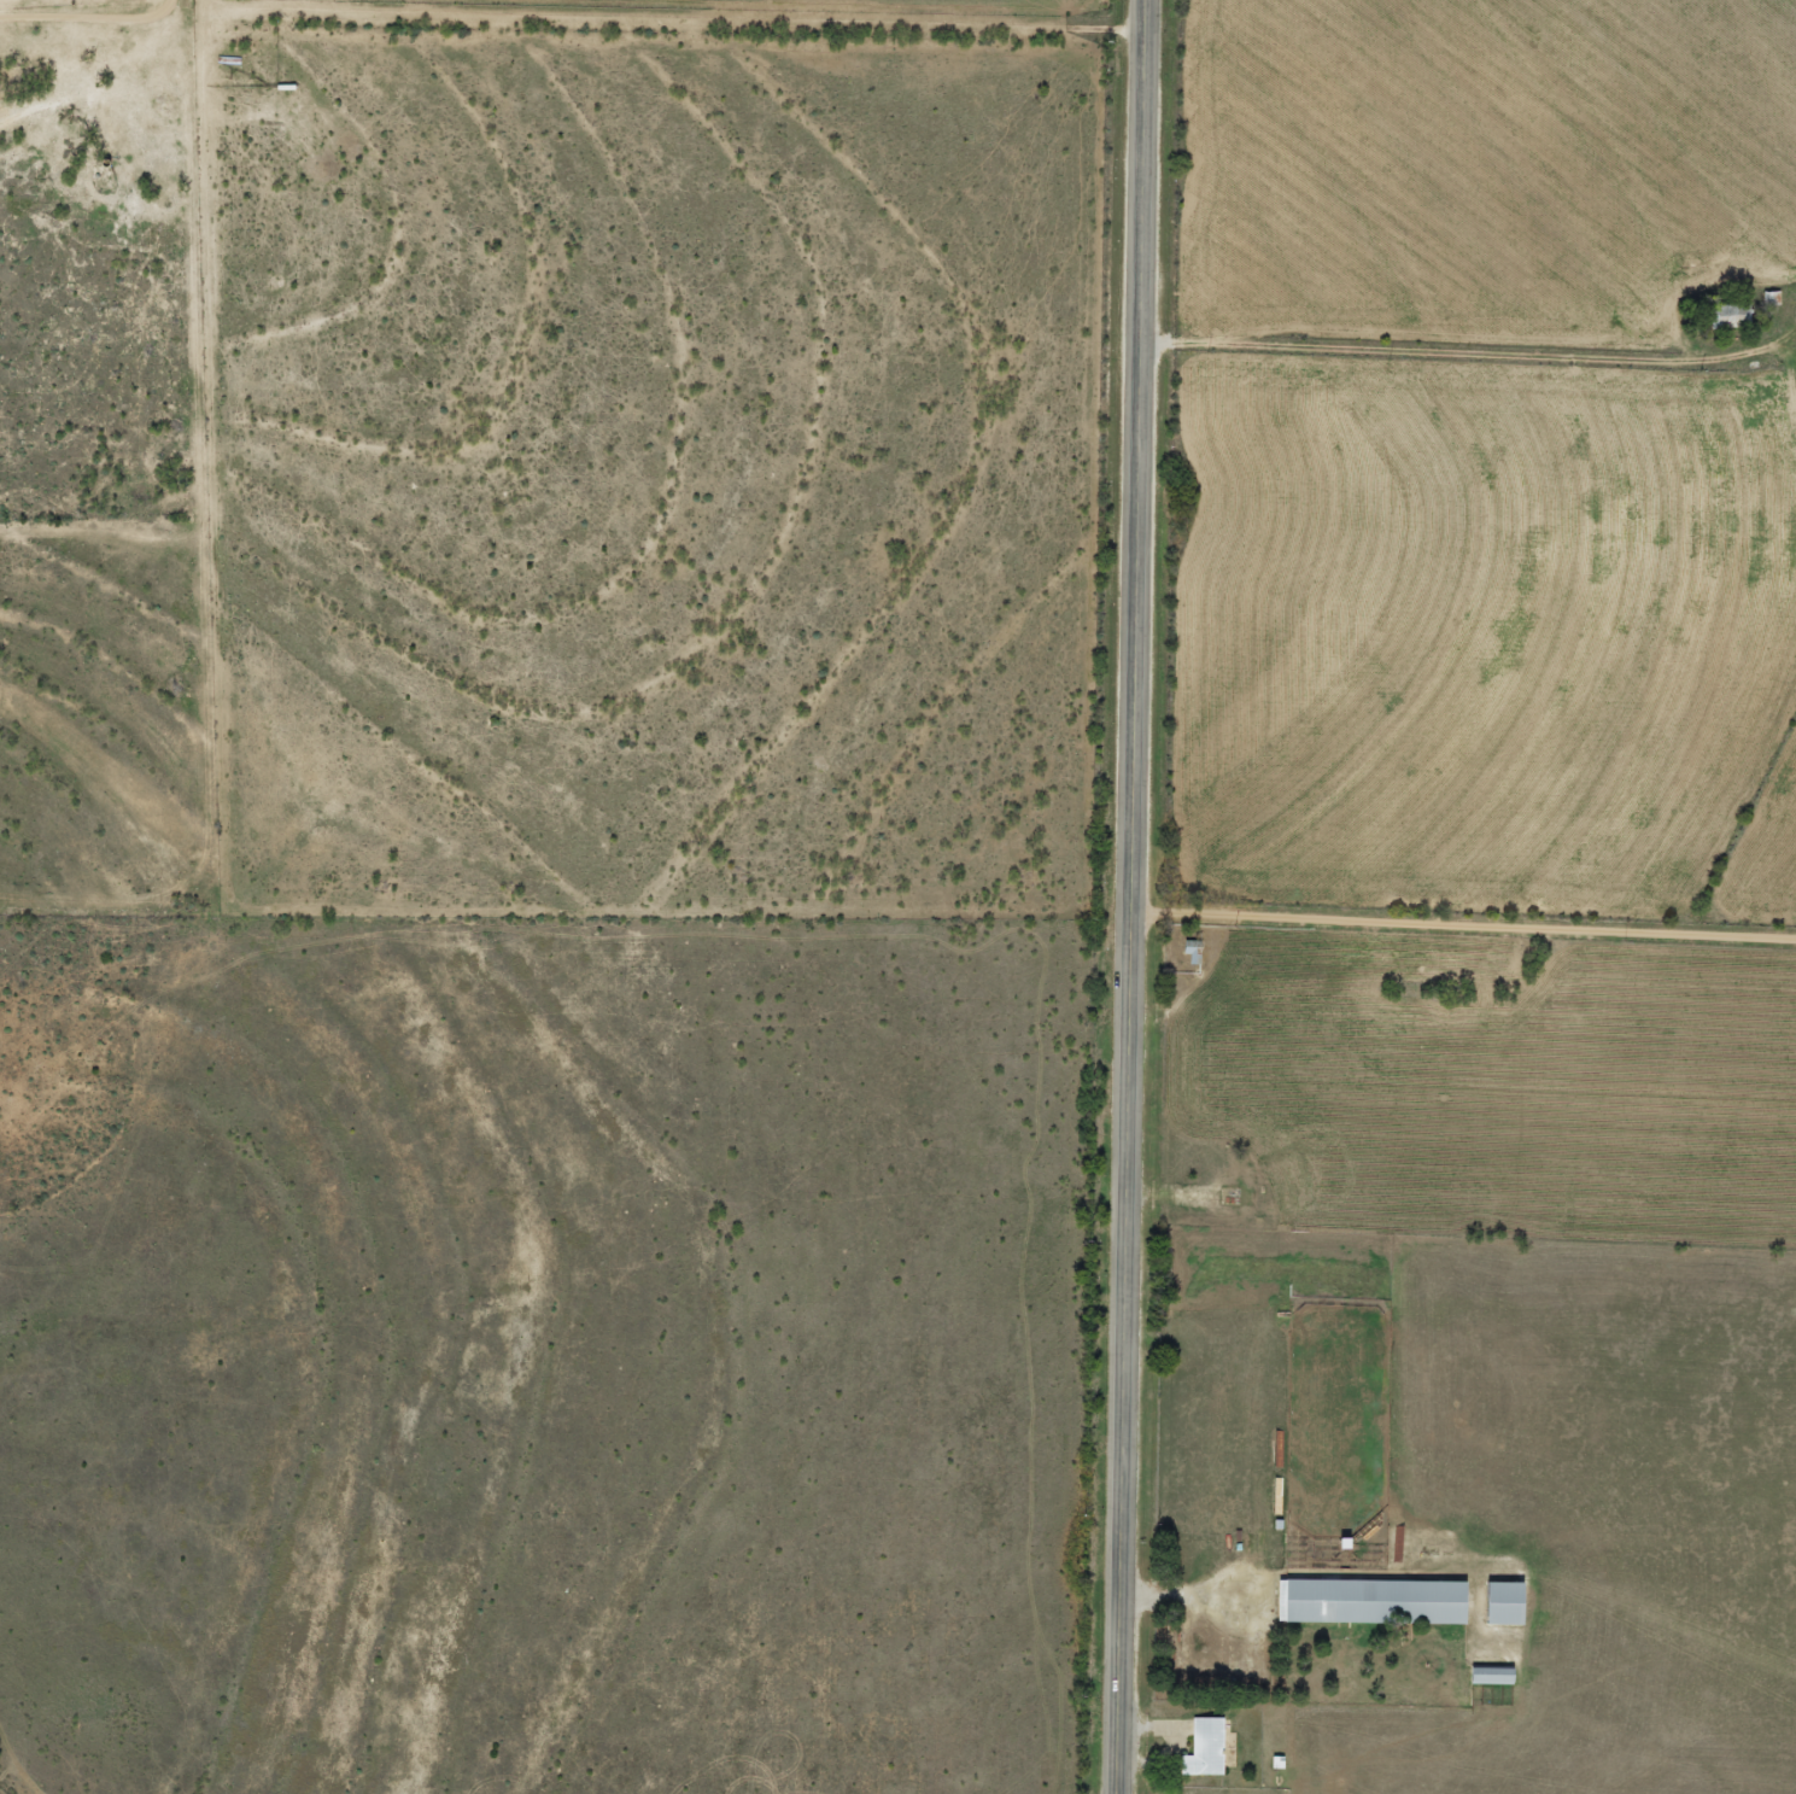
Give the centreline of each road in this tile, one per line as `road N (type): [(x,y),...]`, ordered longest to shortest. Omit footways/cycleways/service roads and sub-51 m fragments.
road 1 (trunk): [(1116,1793),(1144,0)]
road 2 (track): [(1128,919),(1496,943),(1795,951)]

